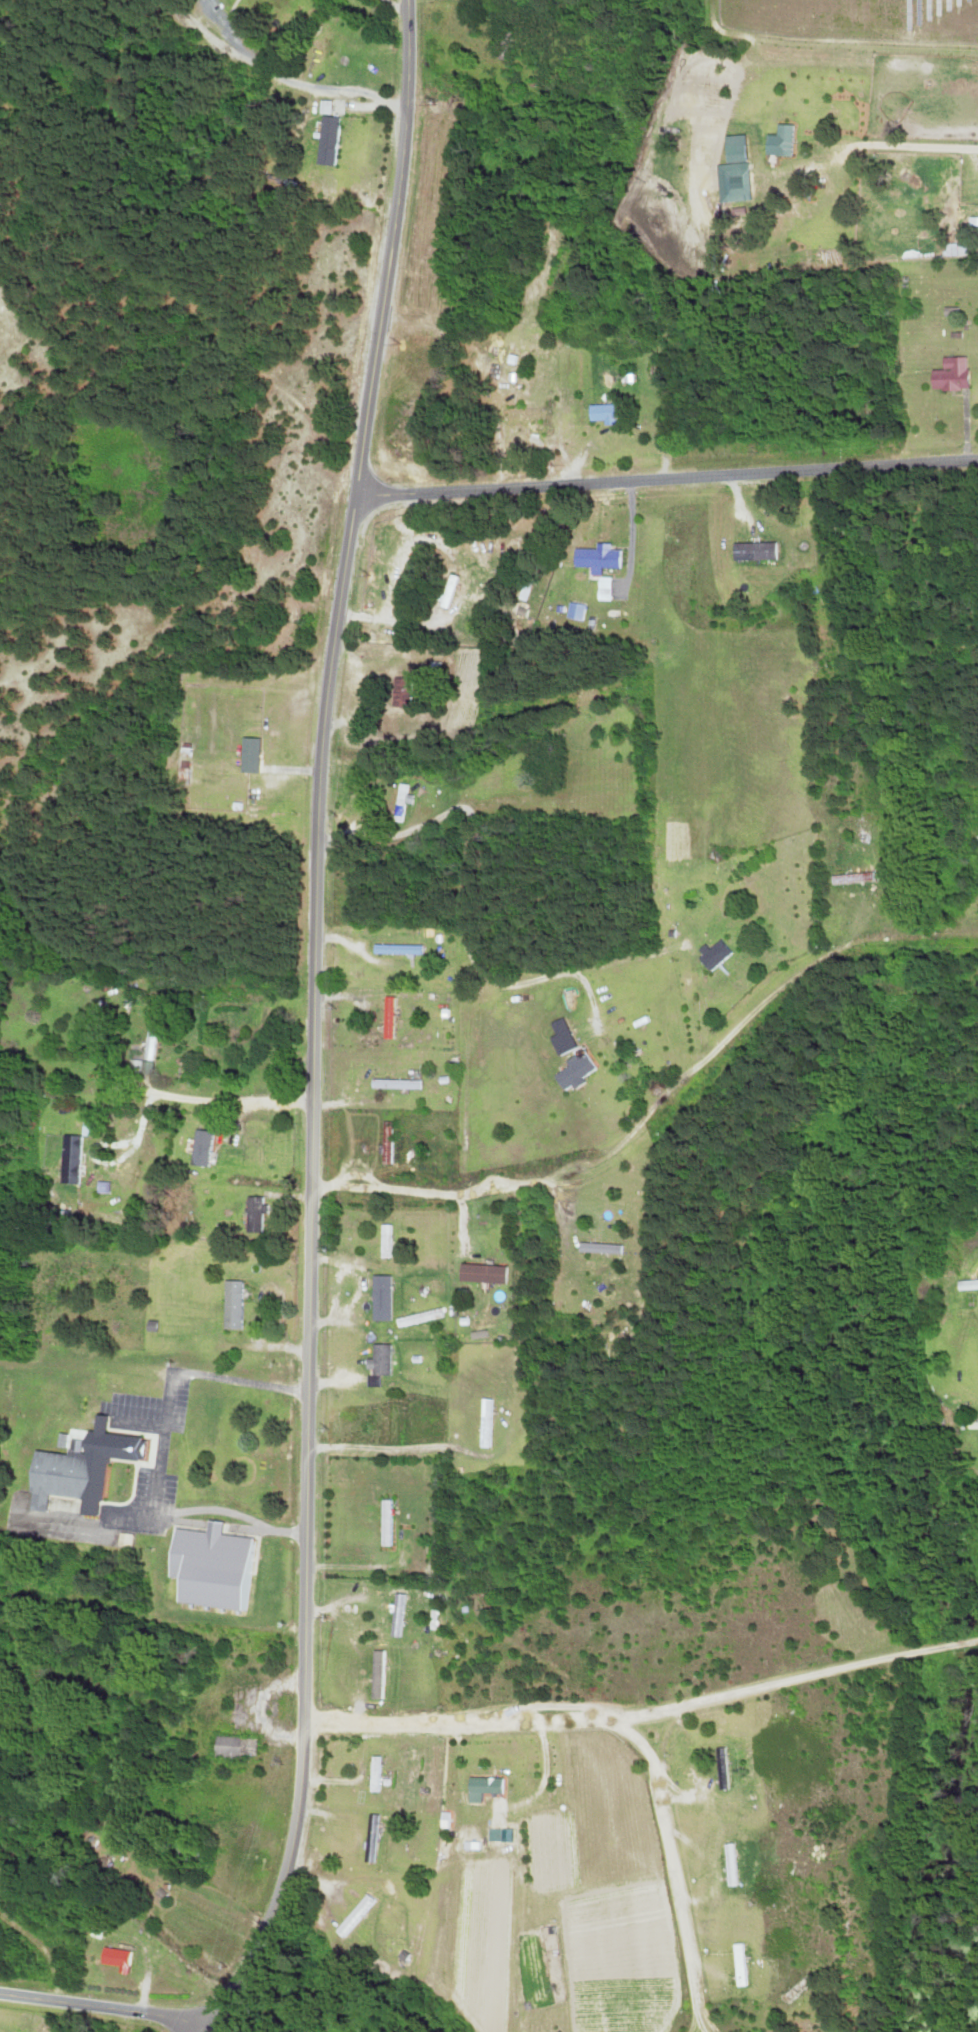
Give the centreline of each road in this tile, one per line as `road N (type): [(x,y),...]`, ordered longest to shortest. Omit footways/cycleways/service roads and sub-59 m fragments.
road 1 (tertiary): [(210,2031),(272,1917),(299,1807),(319,805),(407,128),(409,0)]
road 2 (residential): [(312,1190),(474,1192),(578,1169),(620,1148),(736,1029),(806,971),(881,939),(977,933)]
road 3 (residential): [(977,1640),(610,1725),(305,1721)]
road 4 (residential): [(977,460),(356,496)]
road 5 (residential): [(610,1725),(636,1741),(656,1778),(699,1999)]
road 6 (residential): [(213,2027),(0,1993)]
road 7 (residential): [(314,1102),(148,1091)]

